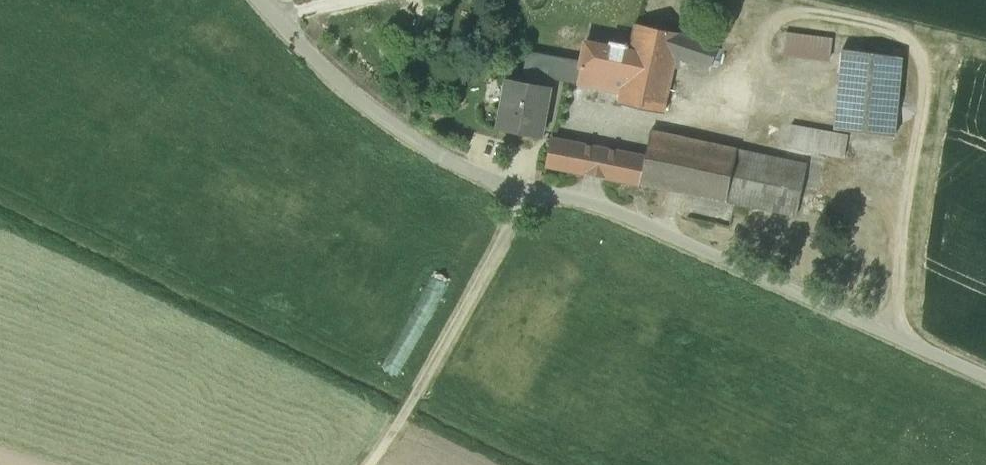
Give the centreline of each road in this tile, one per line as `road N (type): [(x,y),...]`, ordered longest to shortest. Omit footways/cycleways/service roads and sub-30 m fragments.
road 1 (unclassified): [(260,0),(328,81),(523,199),(617,207),(985,375)]
road 2 (track): [(373,464),(407,424),(523,199)]

